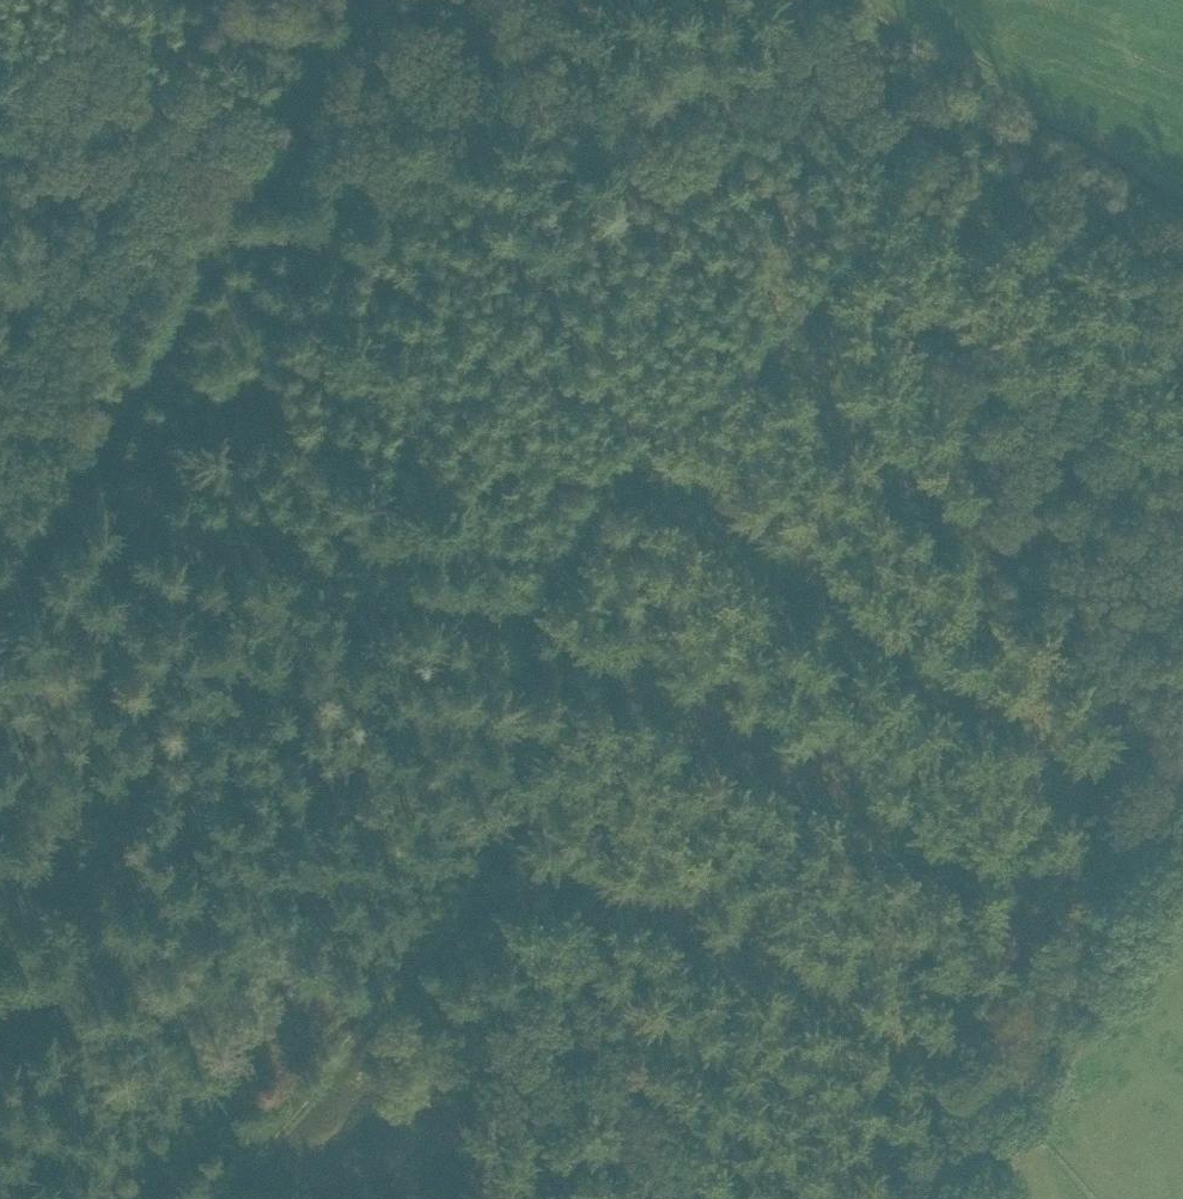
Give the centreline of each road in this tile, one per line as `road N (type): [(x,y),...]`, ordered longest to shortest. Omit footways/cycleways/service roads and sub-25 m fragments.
road 1 (track): [(1182,189),(944,48),(837,276),(589,513),(544,583),(522,648),(493,860),(443,949),(368,1037),(203,1198)]
road 2 (track): [(879,1198),(1182,680)]
road 3 (track): [(941,1198),(1182,797)]

